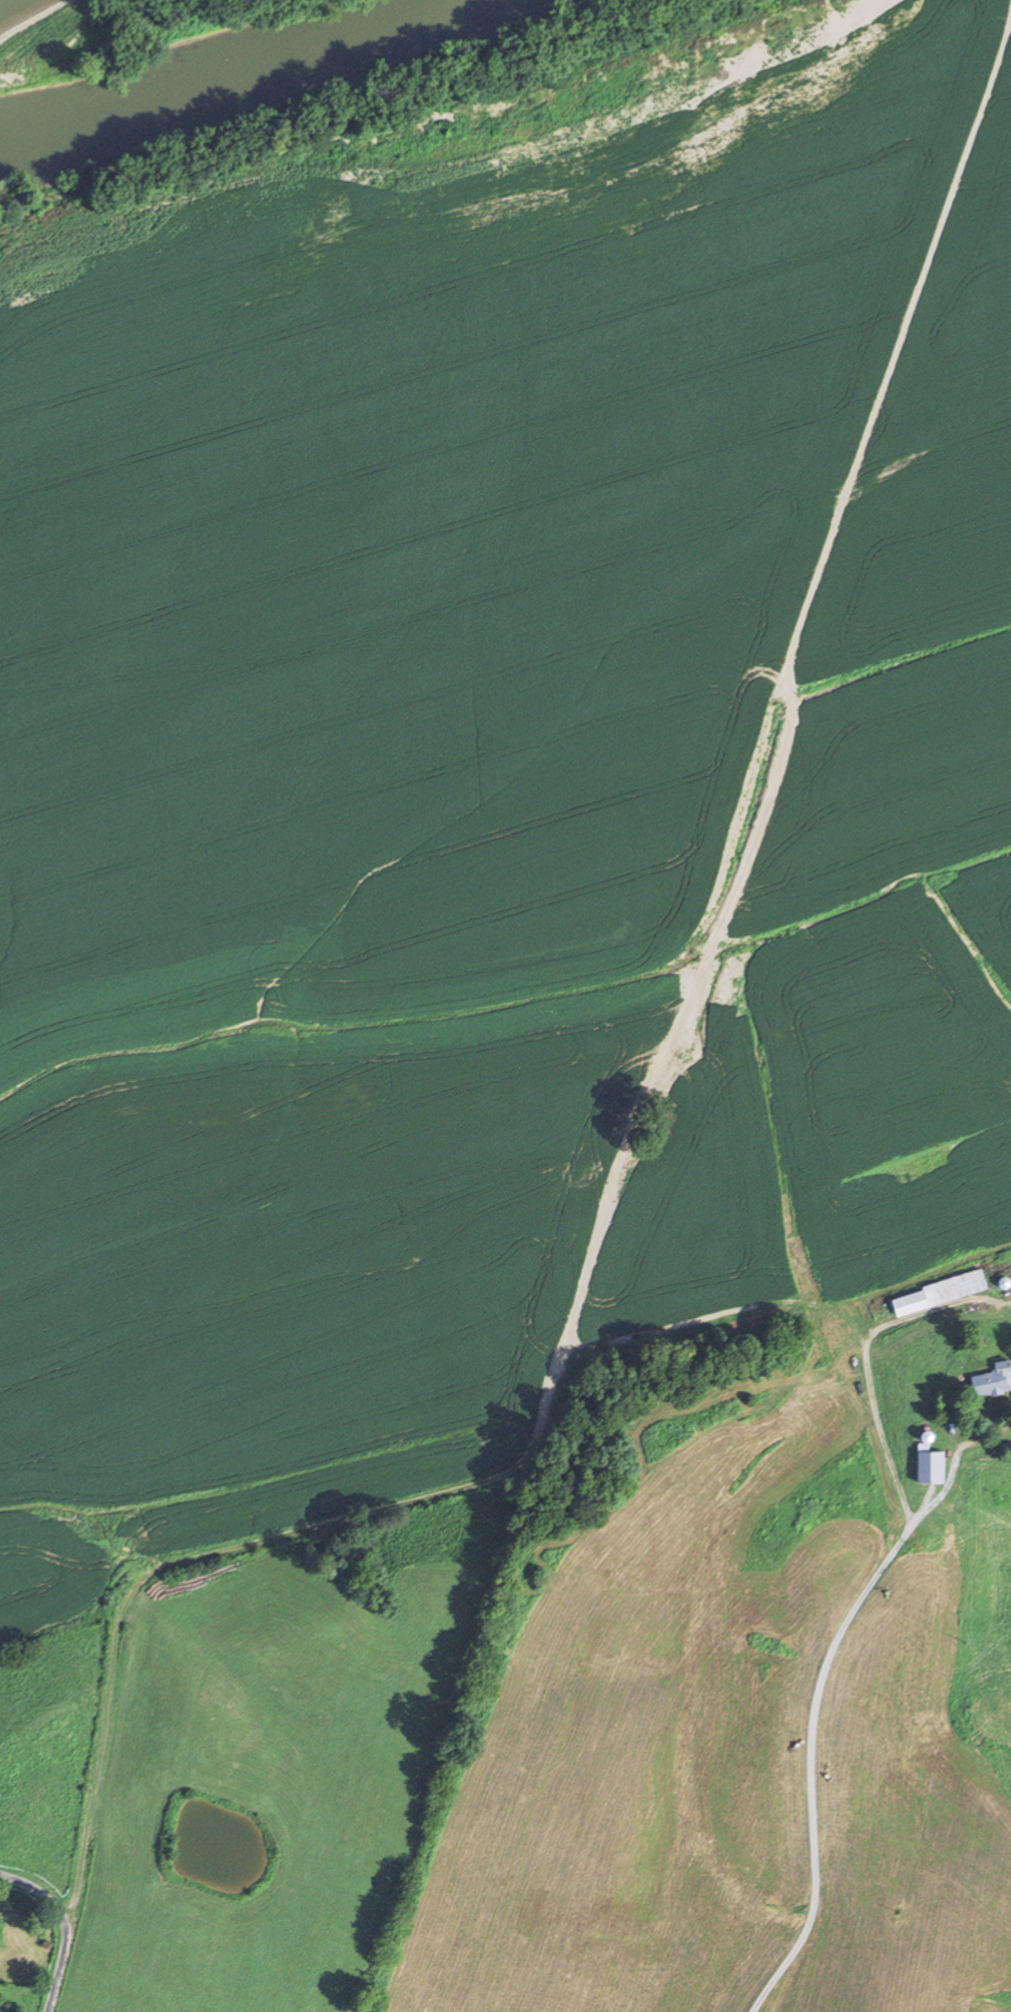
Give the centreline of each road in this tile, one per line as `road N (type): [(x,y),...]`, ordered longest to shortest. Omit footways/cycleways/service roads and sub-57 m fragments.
road 1 (residential): [(0,1877),(40,1893),(62,1919),(64,1956),(49,2011)]

